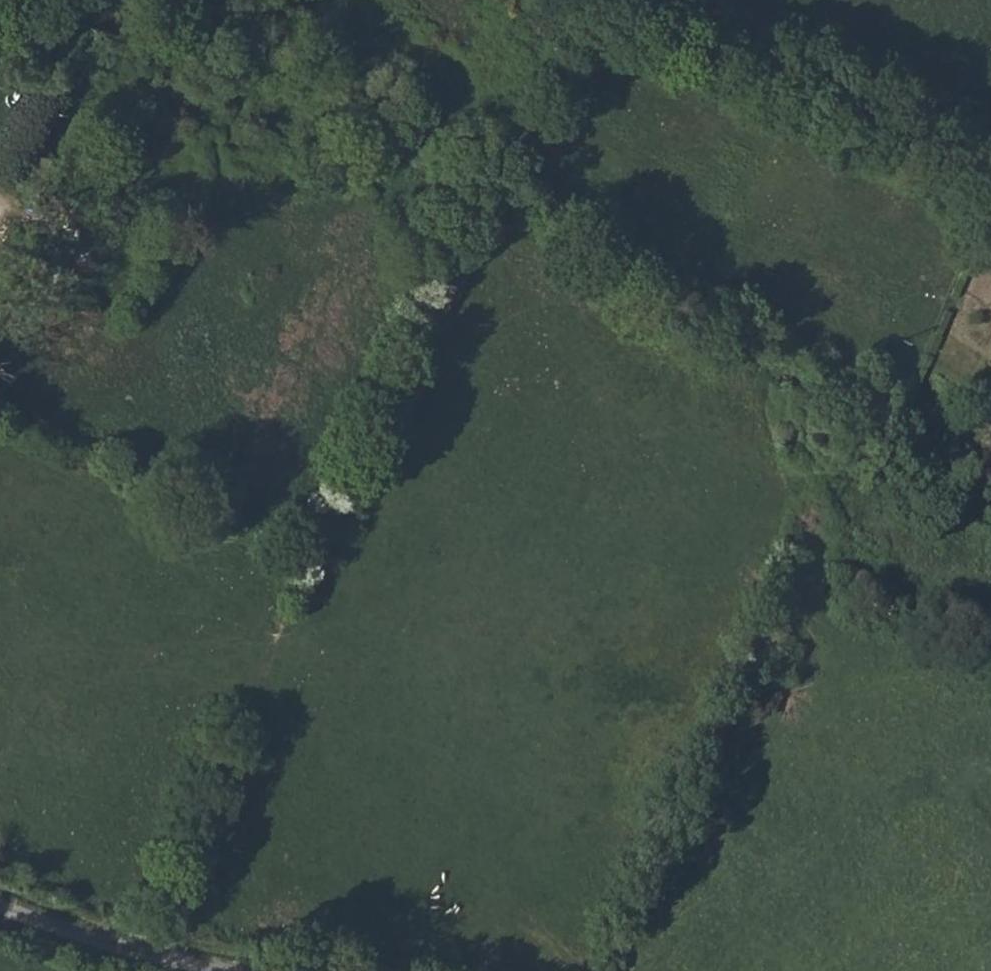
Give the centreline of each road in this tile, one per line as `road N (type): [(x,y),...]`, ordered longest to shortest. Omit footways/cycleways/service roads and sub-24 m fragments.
road 1 (track): [(628,0),(990,165)]
road 2 (track): [(0,39),(188,81),(236,0)]
road 3 (unclassified): [(0,909),(137,961),(224,970)]

